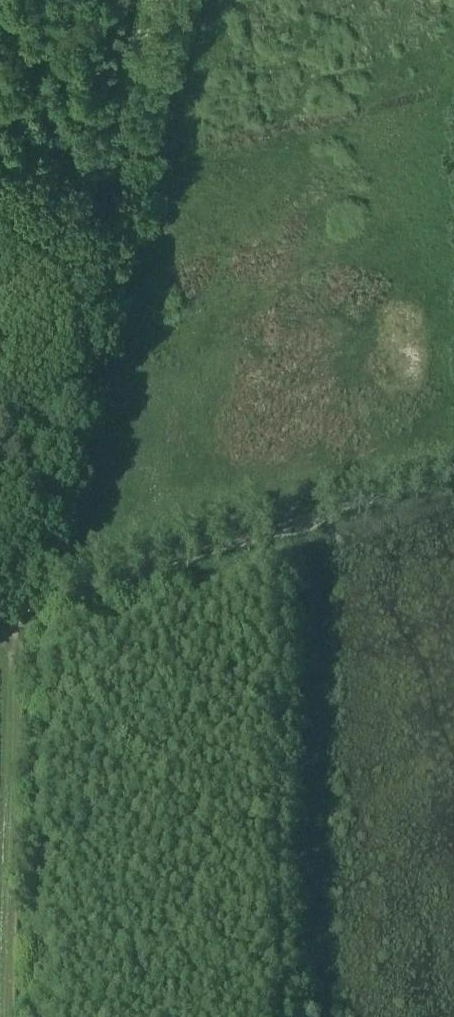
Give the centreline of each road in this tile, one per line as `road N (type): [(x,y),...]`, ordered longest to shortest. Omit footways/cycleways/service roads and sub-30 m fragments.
road 1 (track): [(159,0),(46,431),(0,503)]
road 2 (track): [(17,612),(453,474)]
road 3 (track): [(17,612),(3,1016)]

